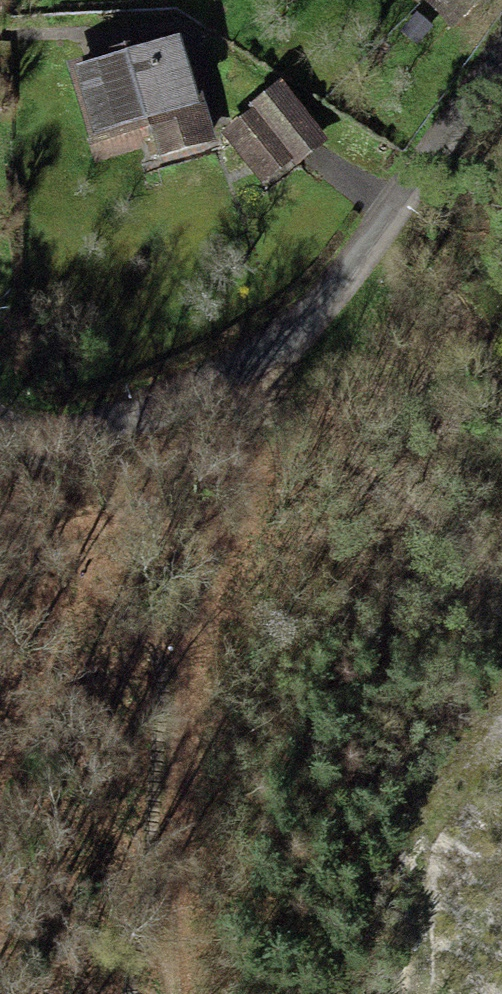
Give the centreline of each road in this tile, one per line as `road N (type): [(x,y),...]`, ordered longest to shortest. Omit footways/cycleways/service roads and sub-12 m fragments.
road 1 (track): [(168,993),(166,830),(310,368),(305,330)]
road 2 (residential): [(0,442),(75,436),(271,358),(341,291),(501,60)]
road 3 (motorway): [(501,963),(355,993)]

